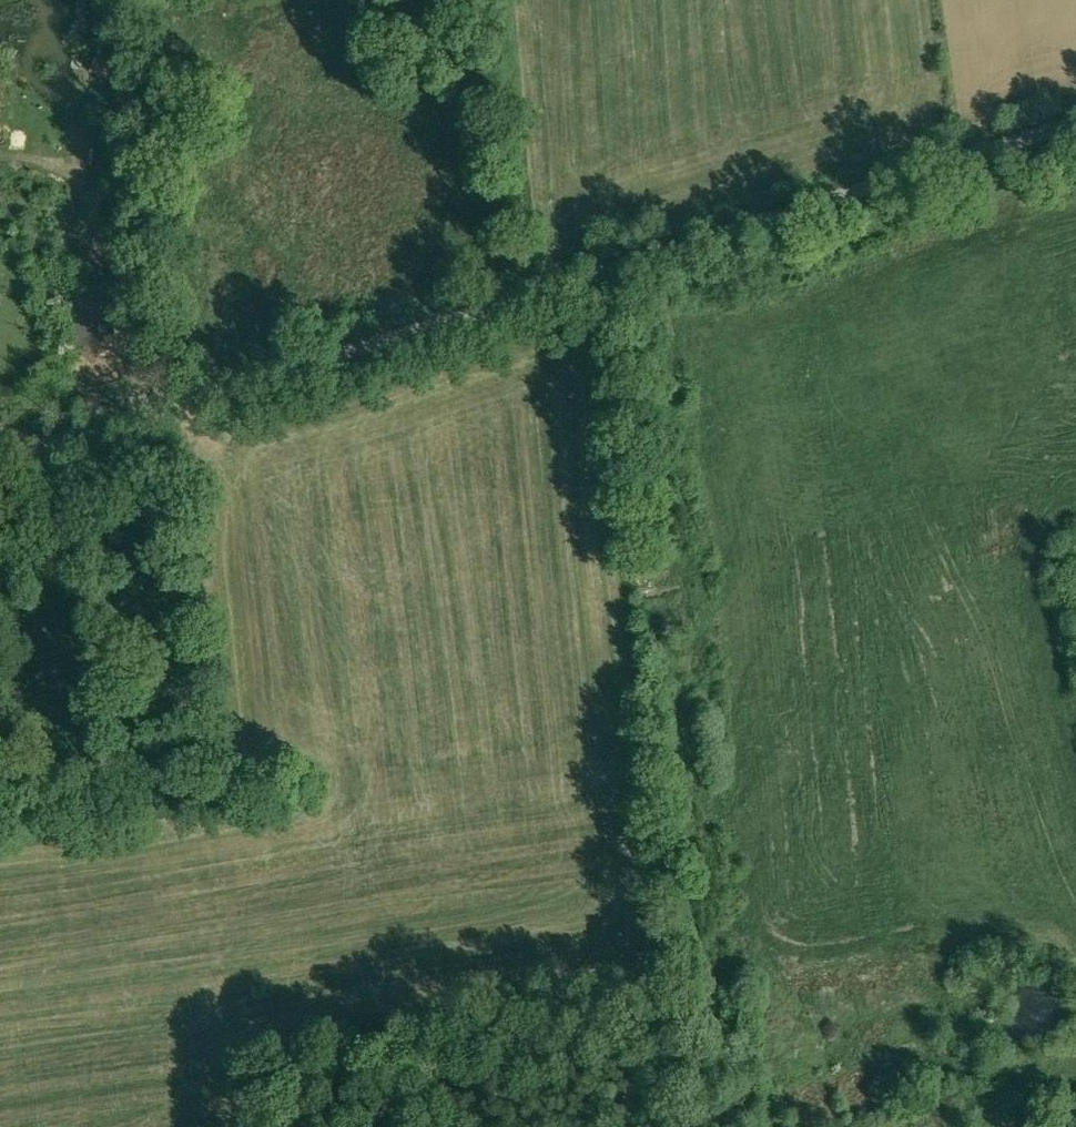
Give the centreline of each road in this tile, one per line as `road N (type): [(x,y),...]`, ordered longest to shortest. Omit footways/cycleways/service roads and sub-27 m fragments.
road 1 (unclassified): [(1075,122),(0,461)]

